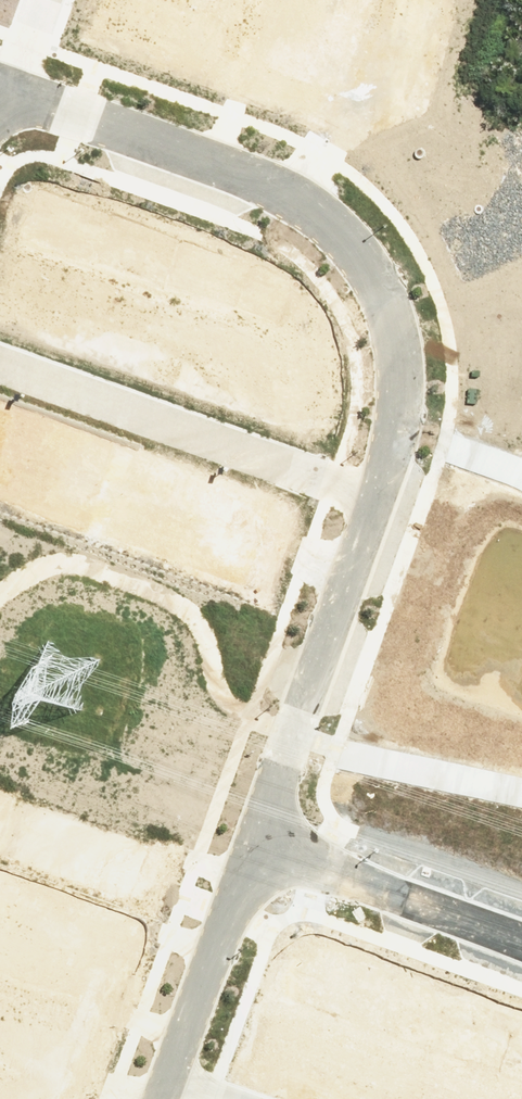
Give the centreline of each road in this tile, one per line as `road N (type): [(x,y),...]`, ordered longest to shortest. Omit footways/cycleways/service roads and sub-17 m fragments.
road 1 (residential): [(371,497),(397,417),(396,345),(376,273),(341,231),(263,181),(0,86)]
road 2 (residential): [(0,363),(371,497)]
road 3 (residential): [(256,844),(371,497)]
road 4 (residential): [(521,940),(256,844)]
road 5 (residential): [(169,1080),(256,844)]

